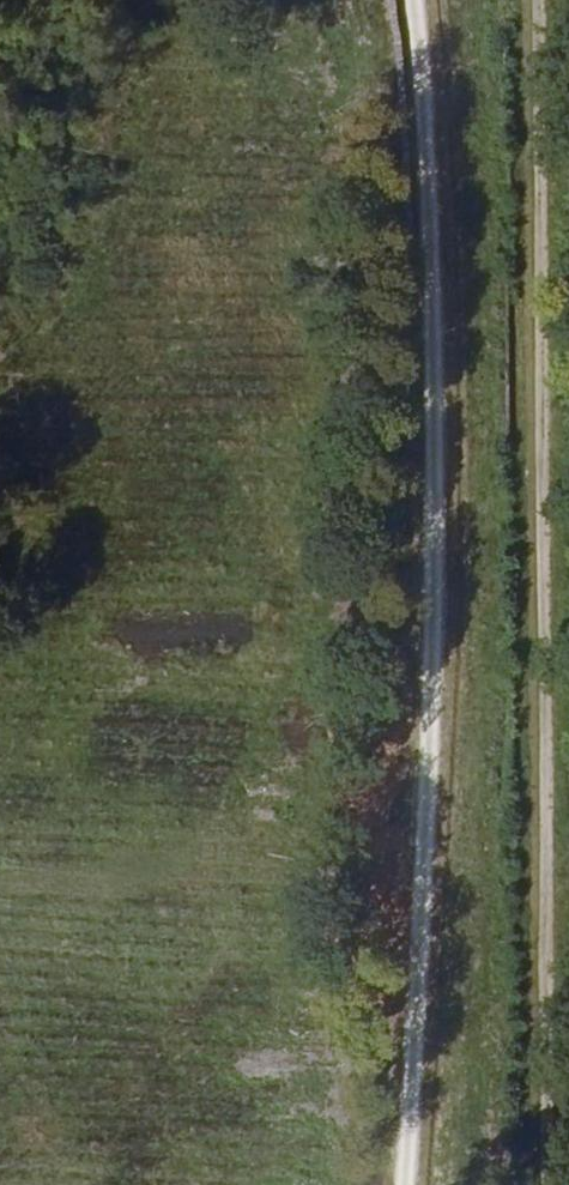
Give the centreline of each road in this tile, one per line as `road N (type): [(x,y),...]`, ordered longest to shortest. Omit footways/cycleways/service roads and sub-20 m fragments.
road 1 (track): [(517,0),(554,1184)]
road 2 (track): [(426,1184),(434,1114),(422,0)]

